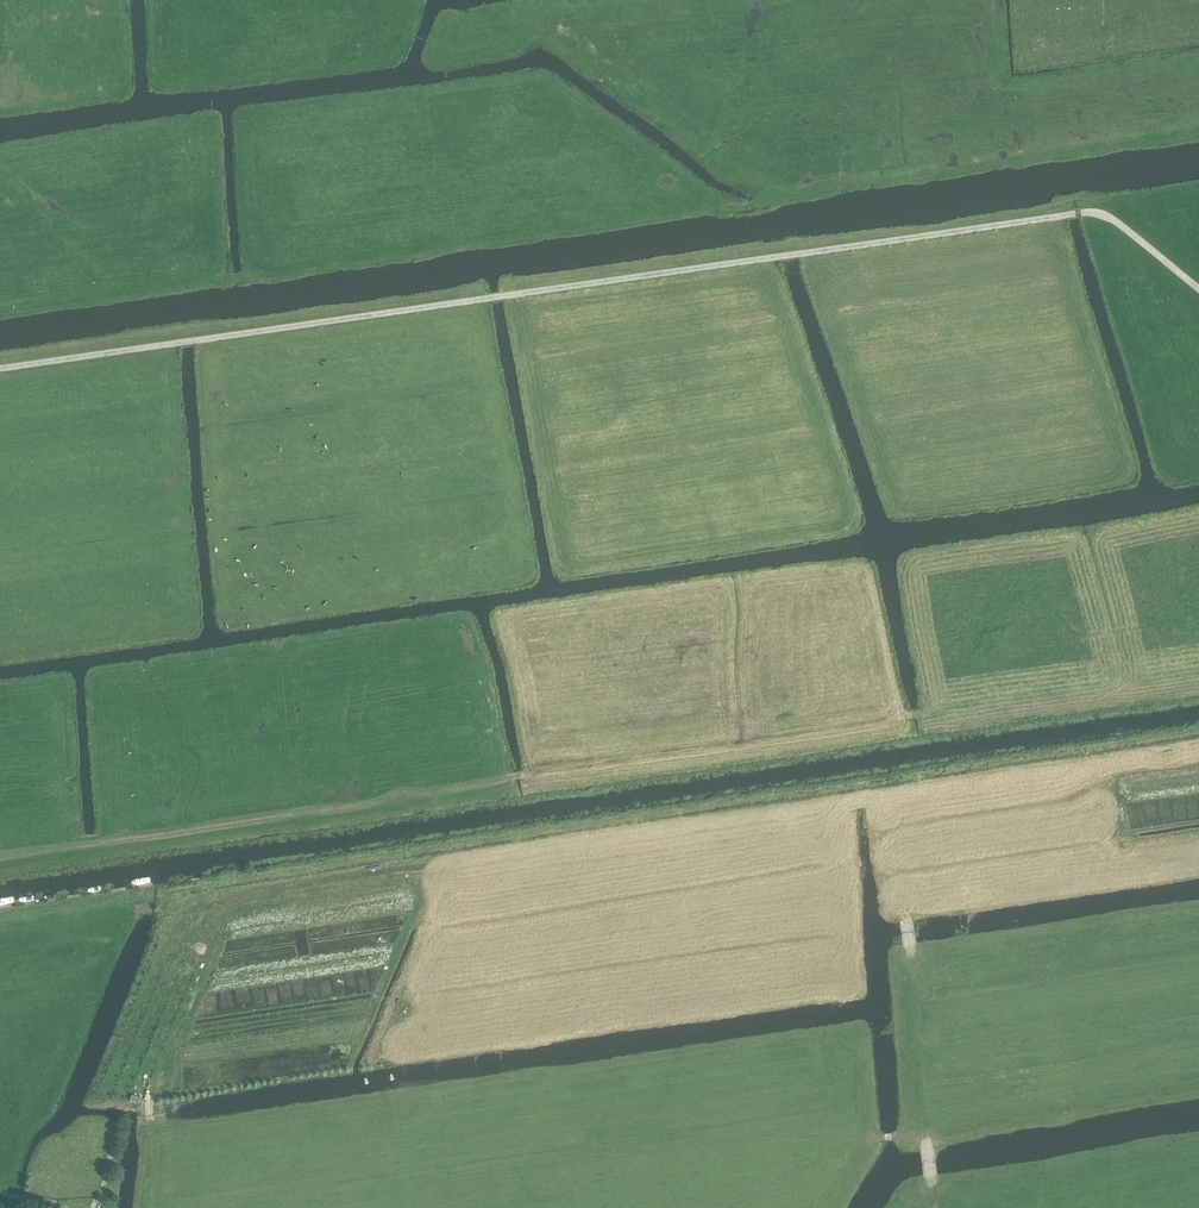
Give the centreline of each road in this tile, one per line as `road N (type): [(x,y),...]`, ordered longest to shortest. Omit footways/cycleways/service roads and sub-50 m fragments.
road 1 (track): [(0,368),(1080,212),(1109,218),(1198,292)]

